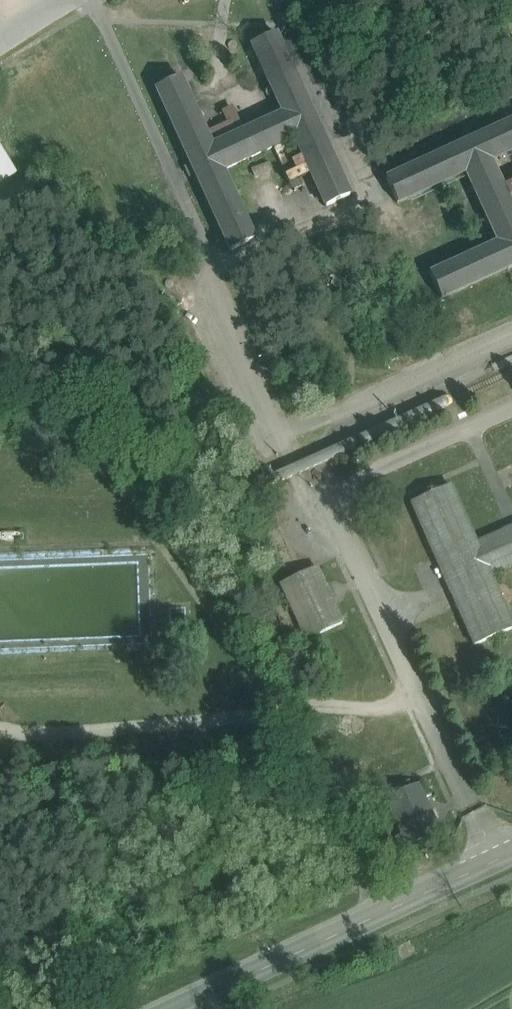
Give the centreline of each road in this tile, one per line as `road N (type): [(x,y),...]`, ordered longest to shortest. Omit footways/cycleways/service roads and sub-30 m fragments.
road 1 (tertiary): [(179,1008),(511,854)]

